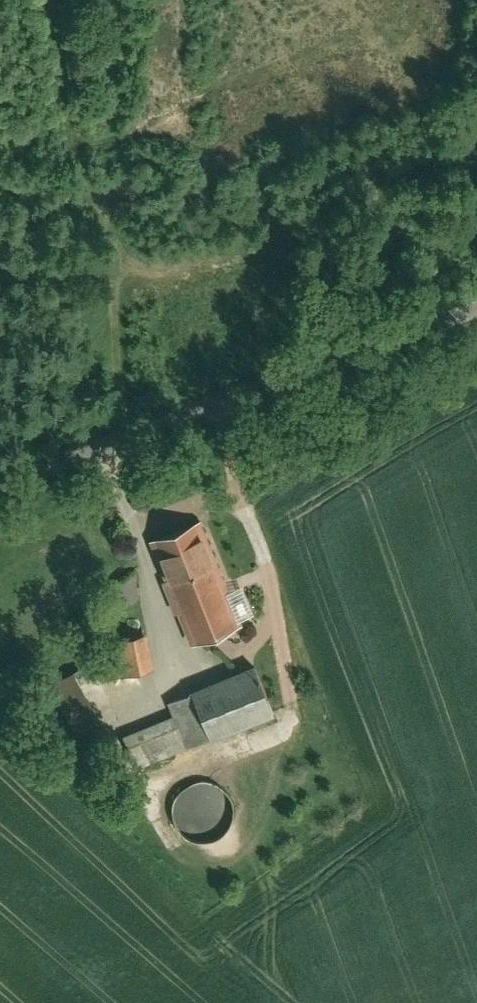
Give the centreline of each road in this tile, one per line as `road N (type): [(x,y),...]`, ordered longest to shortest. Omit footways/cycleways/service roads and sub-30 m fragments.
road 1 (track): [(476,141),(225,255),(168,269),(121,262),(113,306),(128,443)]
road 2 (residential): [(0,489),(476,313)]

